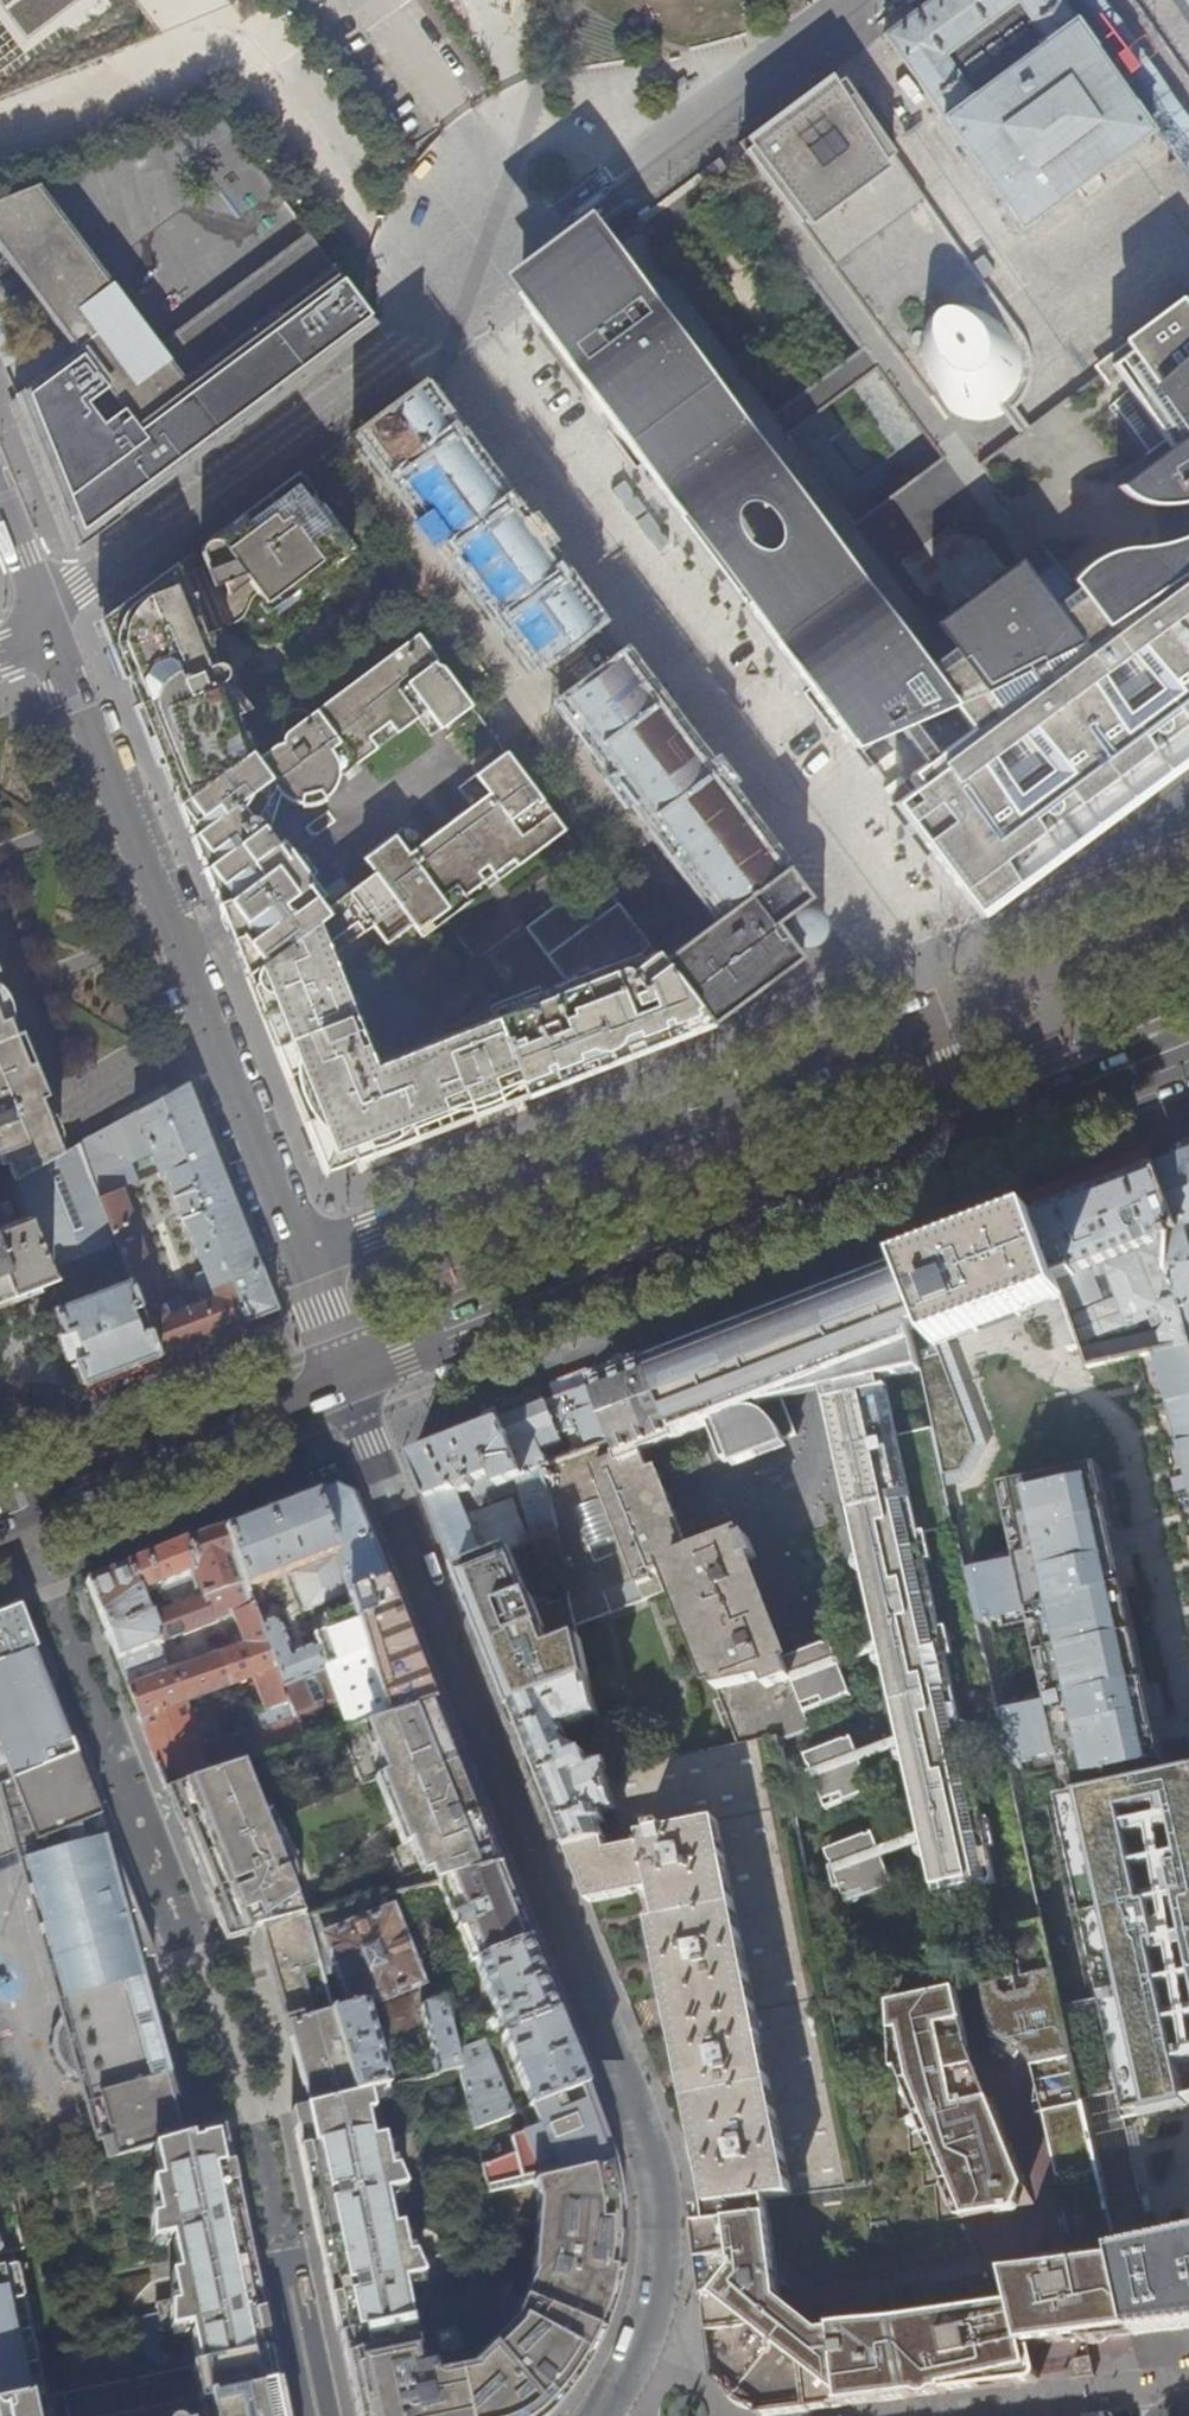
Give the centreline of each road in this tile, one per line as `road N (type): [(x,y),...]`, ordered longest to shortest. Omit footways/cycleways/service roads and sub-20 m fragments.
road 1 (residential): [(346,1387),(655,2176),(659,2233),(645,2329),(600,2415)]
road 2 (residential): [(301,1261),(922,1015),(976,1138)]
road 3 (residential): [(430,327),(879,951)]
road 4 (residential): [(45,627),(301,1261)]
road 5 (primary): [(346,1387),(976,1138)]
road 6 (residential): [(430,327),(45,627)]
road 7 (primary): [(0,1520),(346,1387)]
road 8 (residential): [(861,0),(567,219)]
road 9 (primary): [(976,1138),(1188,1054)]
road 10 (residential): [(567,219),(430,327)]
road 11 (residential): [(282,2245),(317,2415)]
road 12 (residential): [(301,1261),(346,1387)]
road 13 (residential): [(0,501),(45,627)]

